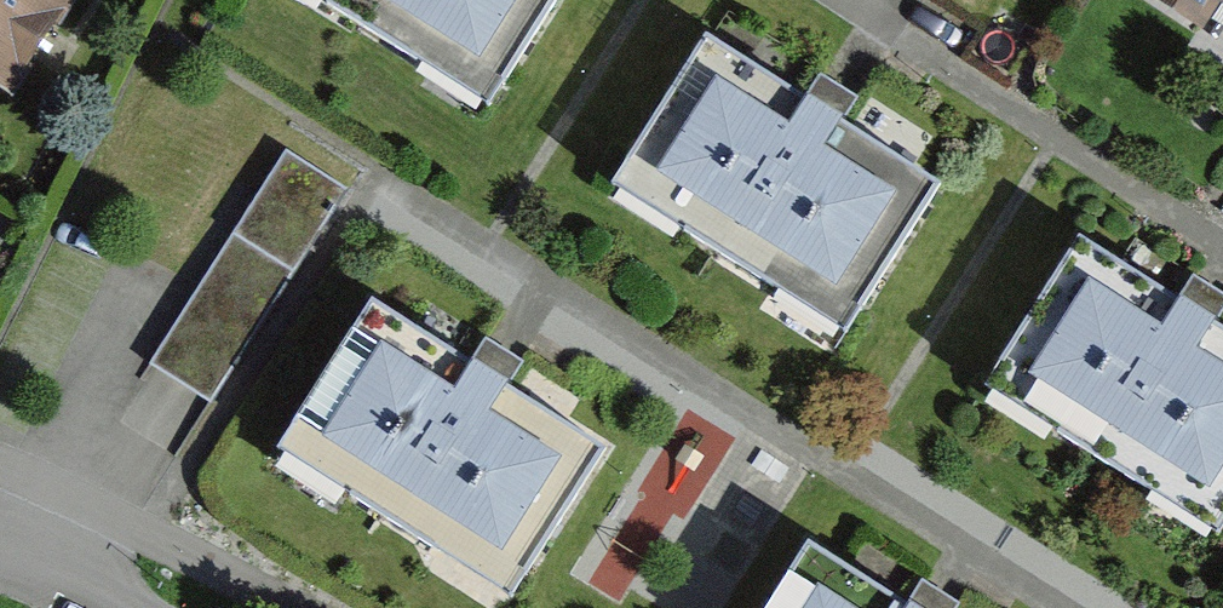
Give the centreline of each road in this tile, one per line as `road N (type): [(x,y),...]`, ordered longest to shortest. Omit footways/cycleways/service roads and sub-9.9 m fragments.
road 1 (residential): [(0,555),(115,607)]

